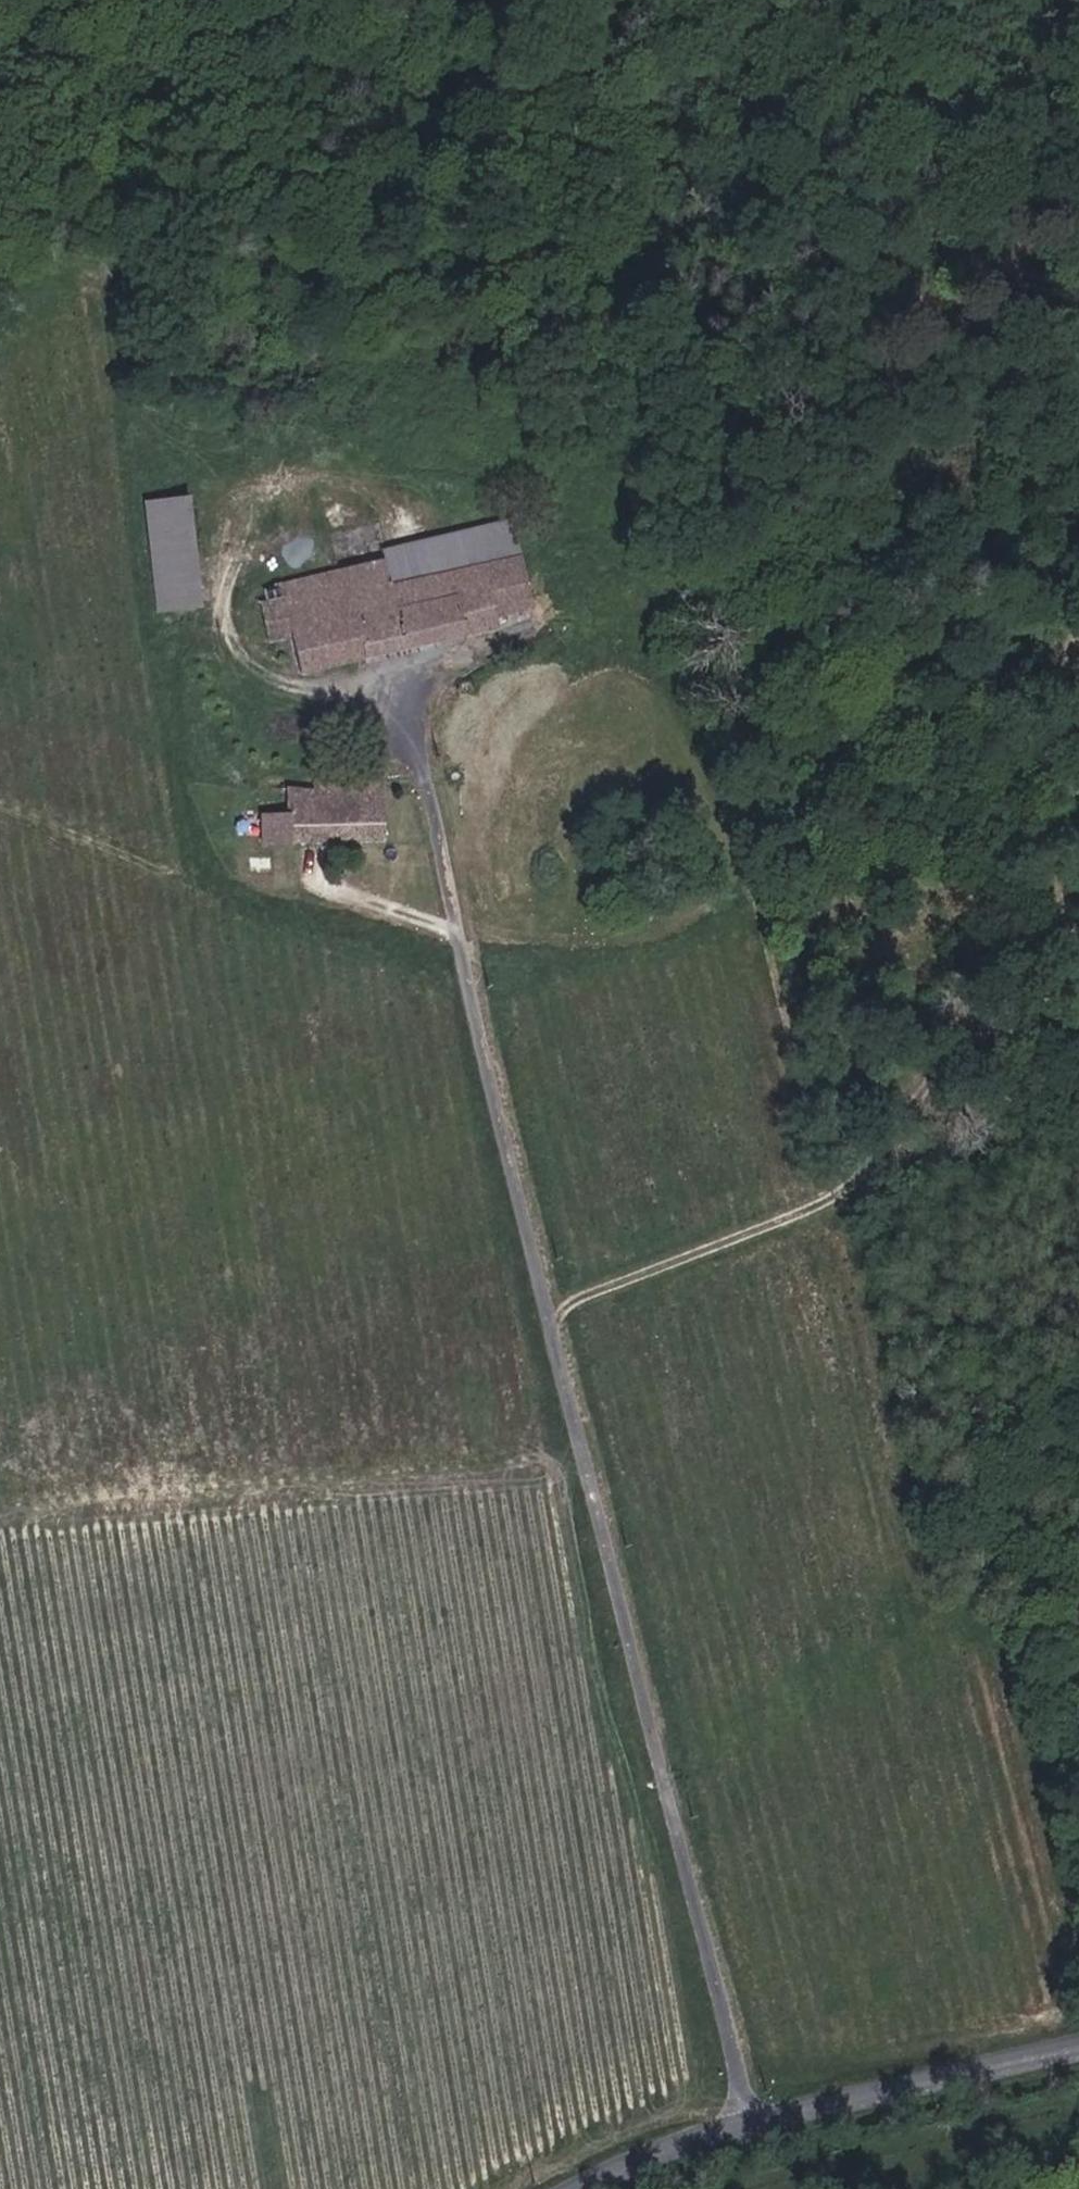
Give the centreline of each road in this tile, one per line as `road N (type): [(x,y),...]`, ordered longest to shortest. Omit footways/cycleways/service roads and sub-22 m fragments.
road 1 (tertiary): [(1078,2047),(754,2121),(580,2188)]
road 2 (track): [(563,1322),(587,1297),(827,1206),(867,1178),(926,1102),(925,1066)]

